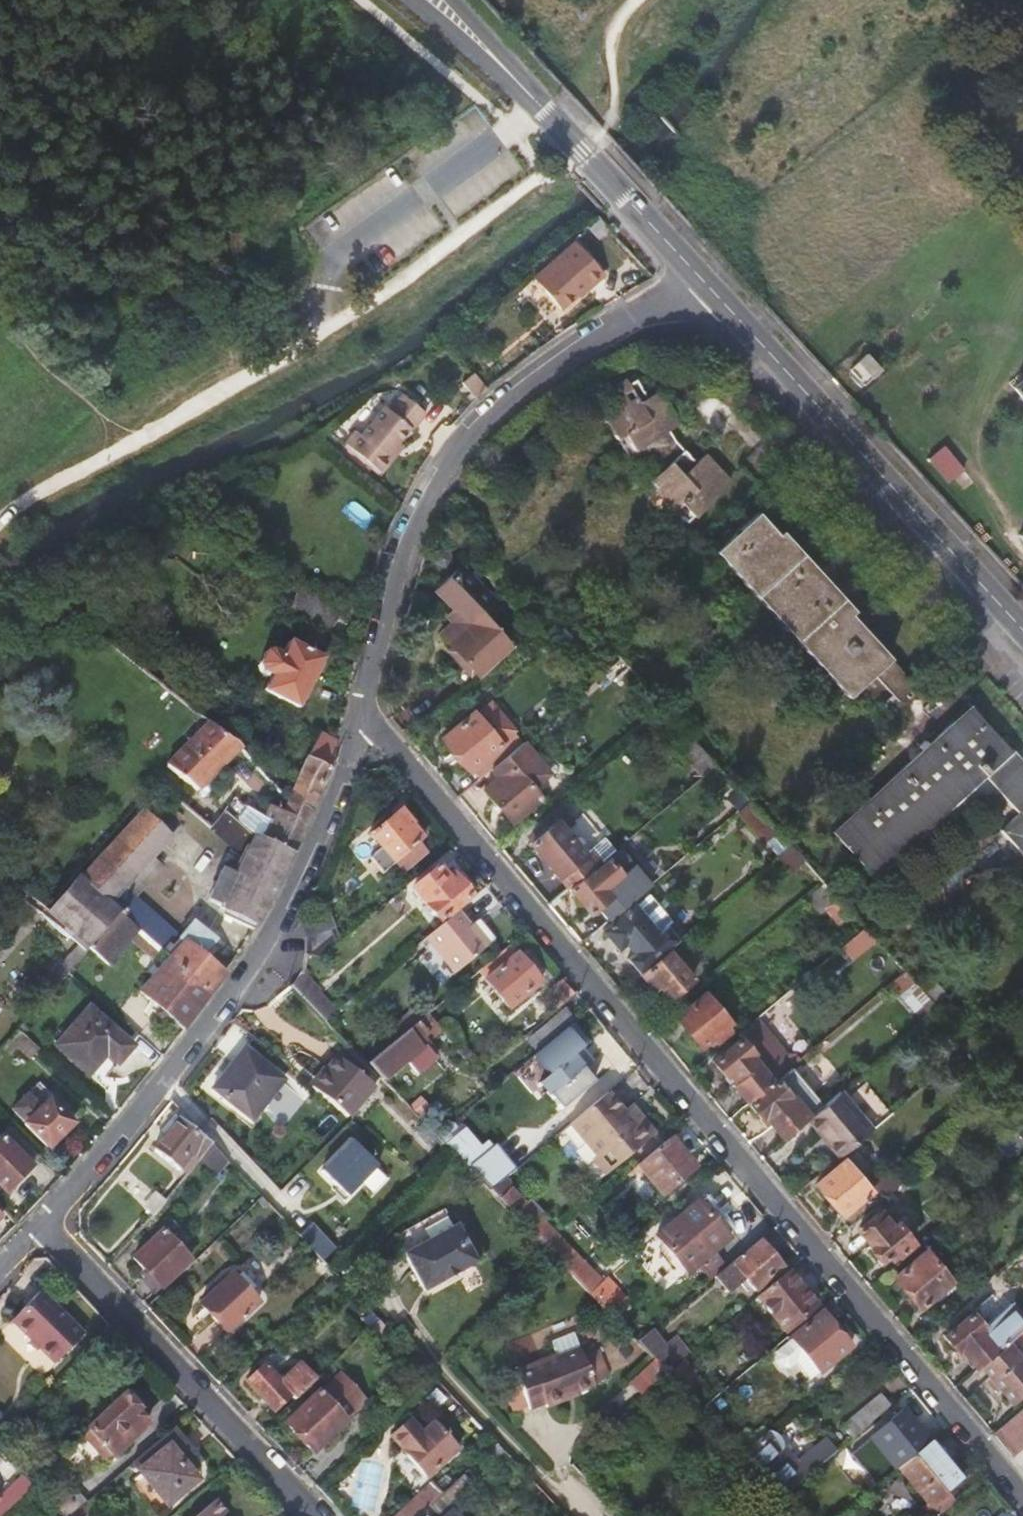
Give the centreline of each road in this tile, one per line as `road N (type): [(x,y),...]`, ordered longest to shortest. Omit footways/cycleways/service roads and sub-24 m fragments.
road 1 (residential): [(1022,1496),(390,740),(362,718)]
road 2 (residential): [(692,276),(549,367),(462,441),(410,529),(362,718)]
road 3 (secondary): [(692,276),(1022,629)]
road 4 (residential): [(362,718),(324,823),(260,951),(163,1080)]
road 5 (residential): [(40,1223),(318,1515)]
road 6 (residential): [(163,1080),(40,1223)]
road 7 (residential): [(163,1080),(292,1211)]
road 8 (secondary): [(581,150),(692,276)]
road 9 (track): [(658,0),(552,116)]
road 10 (secondary): [(418,0),(512,75)]

